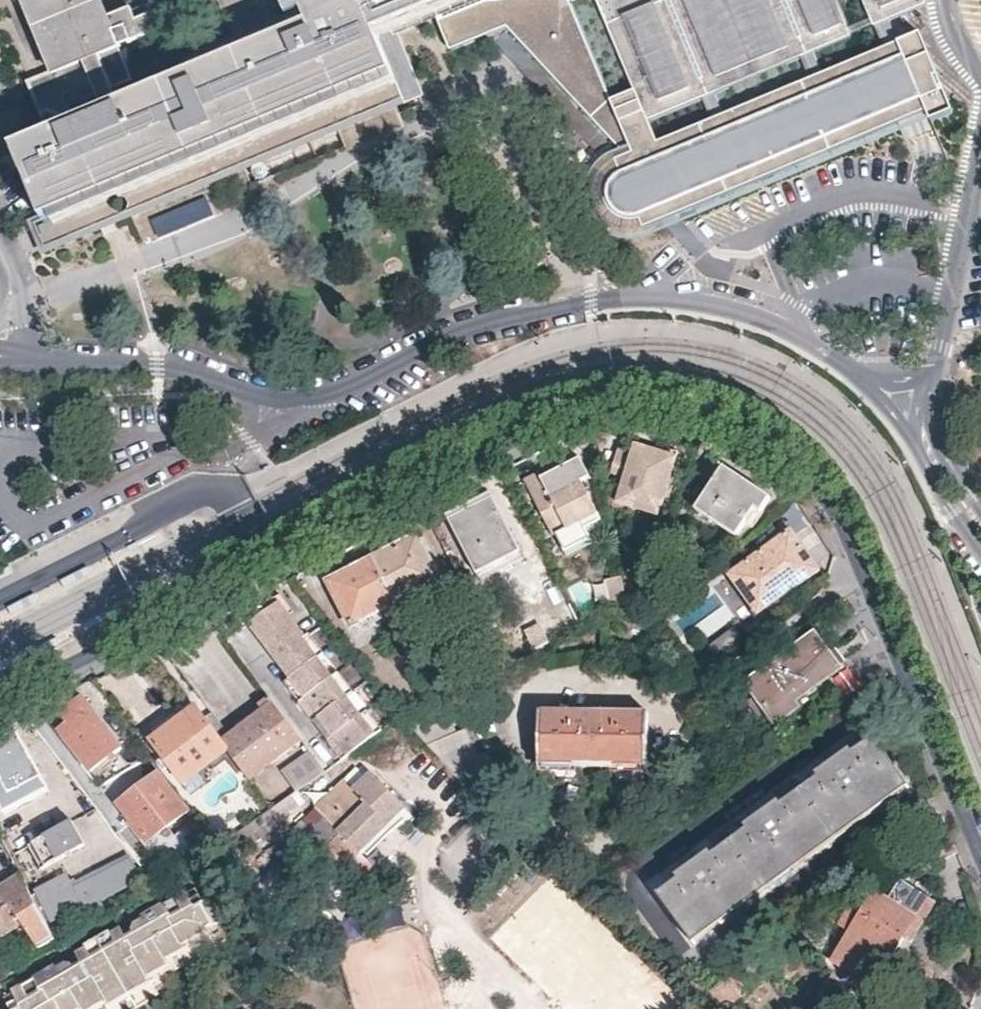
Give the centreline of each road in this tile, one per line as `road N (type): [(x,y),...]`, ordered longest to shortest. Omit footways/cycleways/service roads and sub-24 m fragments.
road 1 (residential): [(0,701),(523,436),(597,411),(695,416),(779,453),(832,511),(980,862)]

